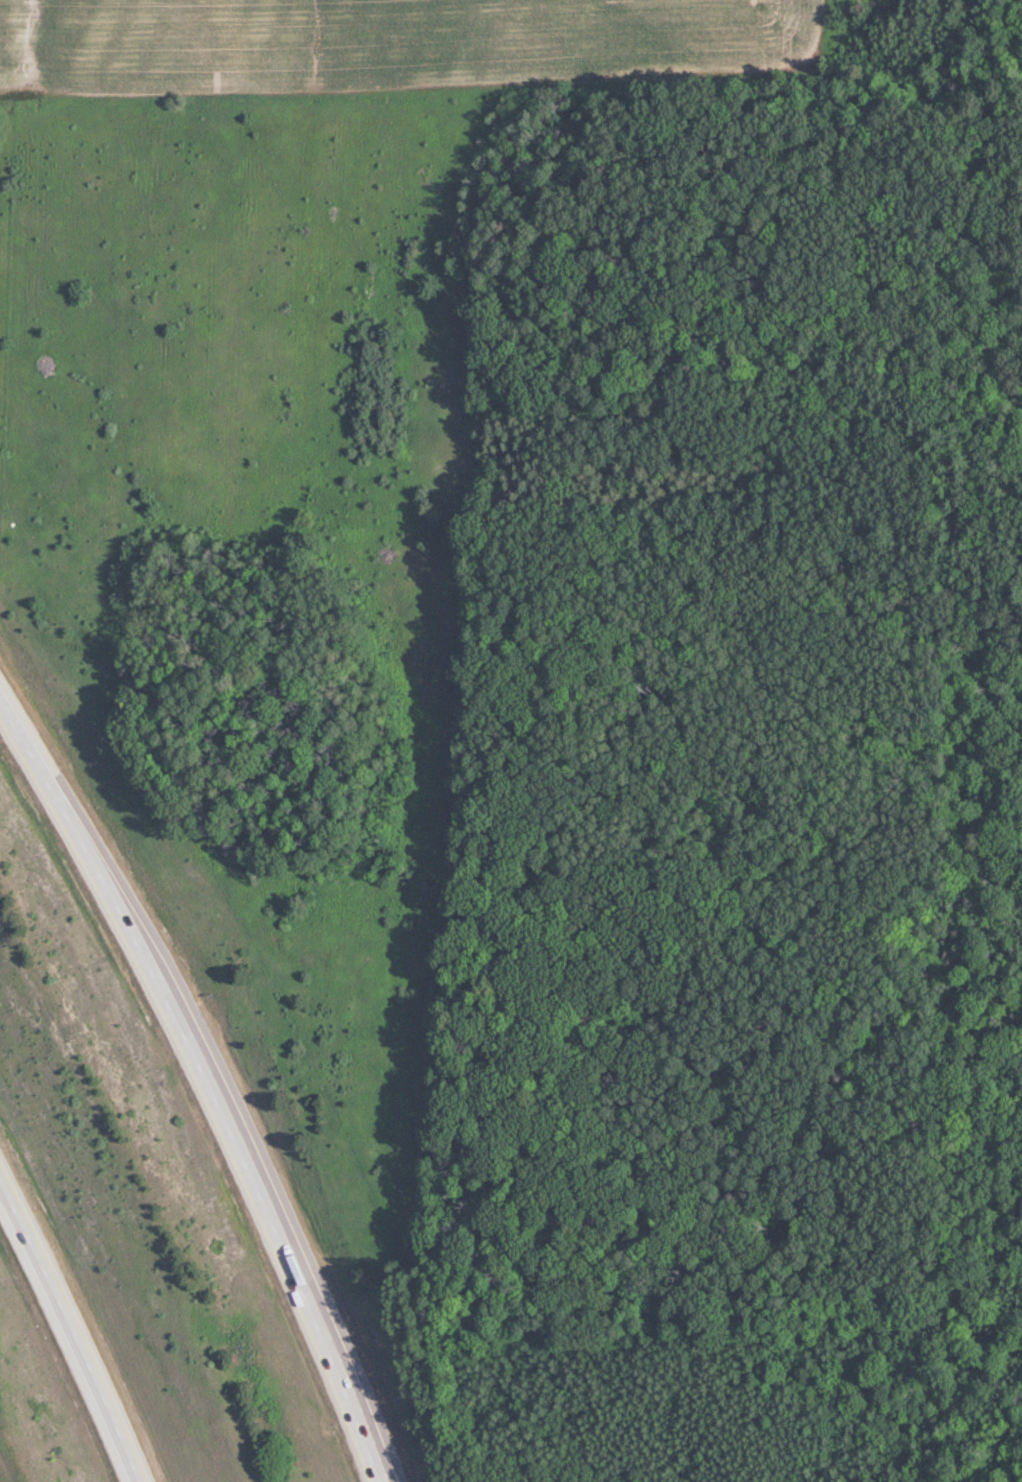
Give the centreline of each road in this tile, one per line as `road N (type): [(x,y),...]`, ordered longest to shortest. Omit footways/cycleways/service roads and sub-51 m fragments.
road 1 (motorway): [(382,1481),(292,1260),(217,1106),(0,705)]
road 2 (motorway): [(0,1201),(132,1481)]

